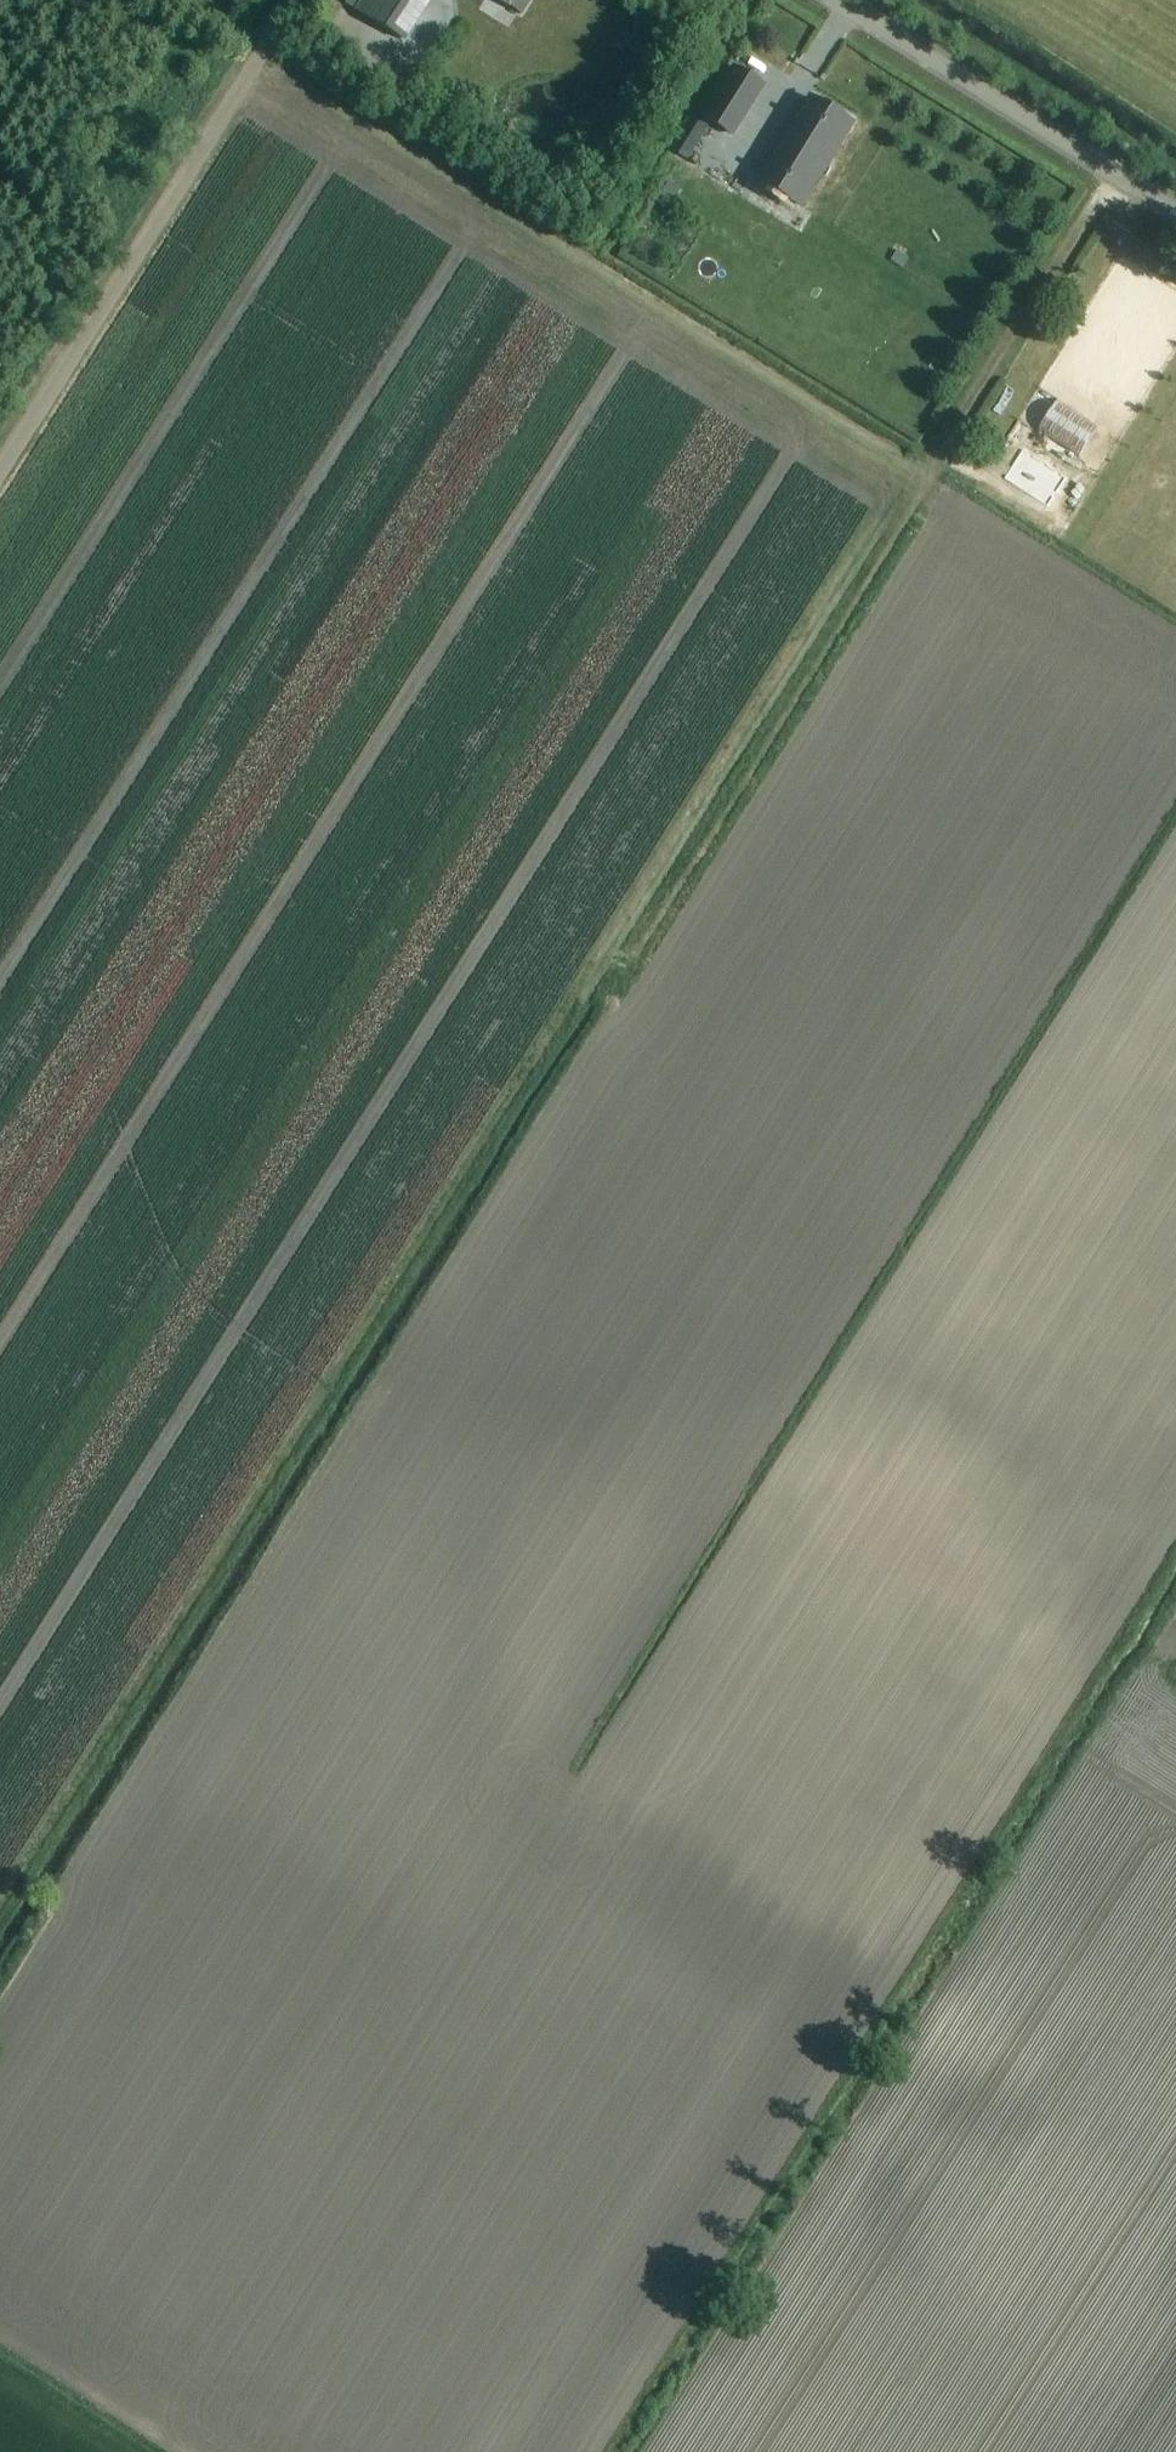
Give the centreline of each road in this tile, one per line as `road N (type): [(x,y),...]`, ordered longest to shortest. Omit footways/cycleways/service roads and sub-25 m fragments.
road 1 (track): [(292,0),(0,464)]
road 2 (unclassified): [(836,0),(1175,212)]

